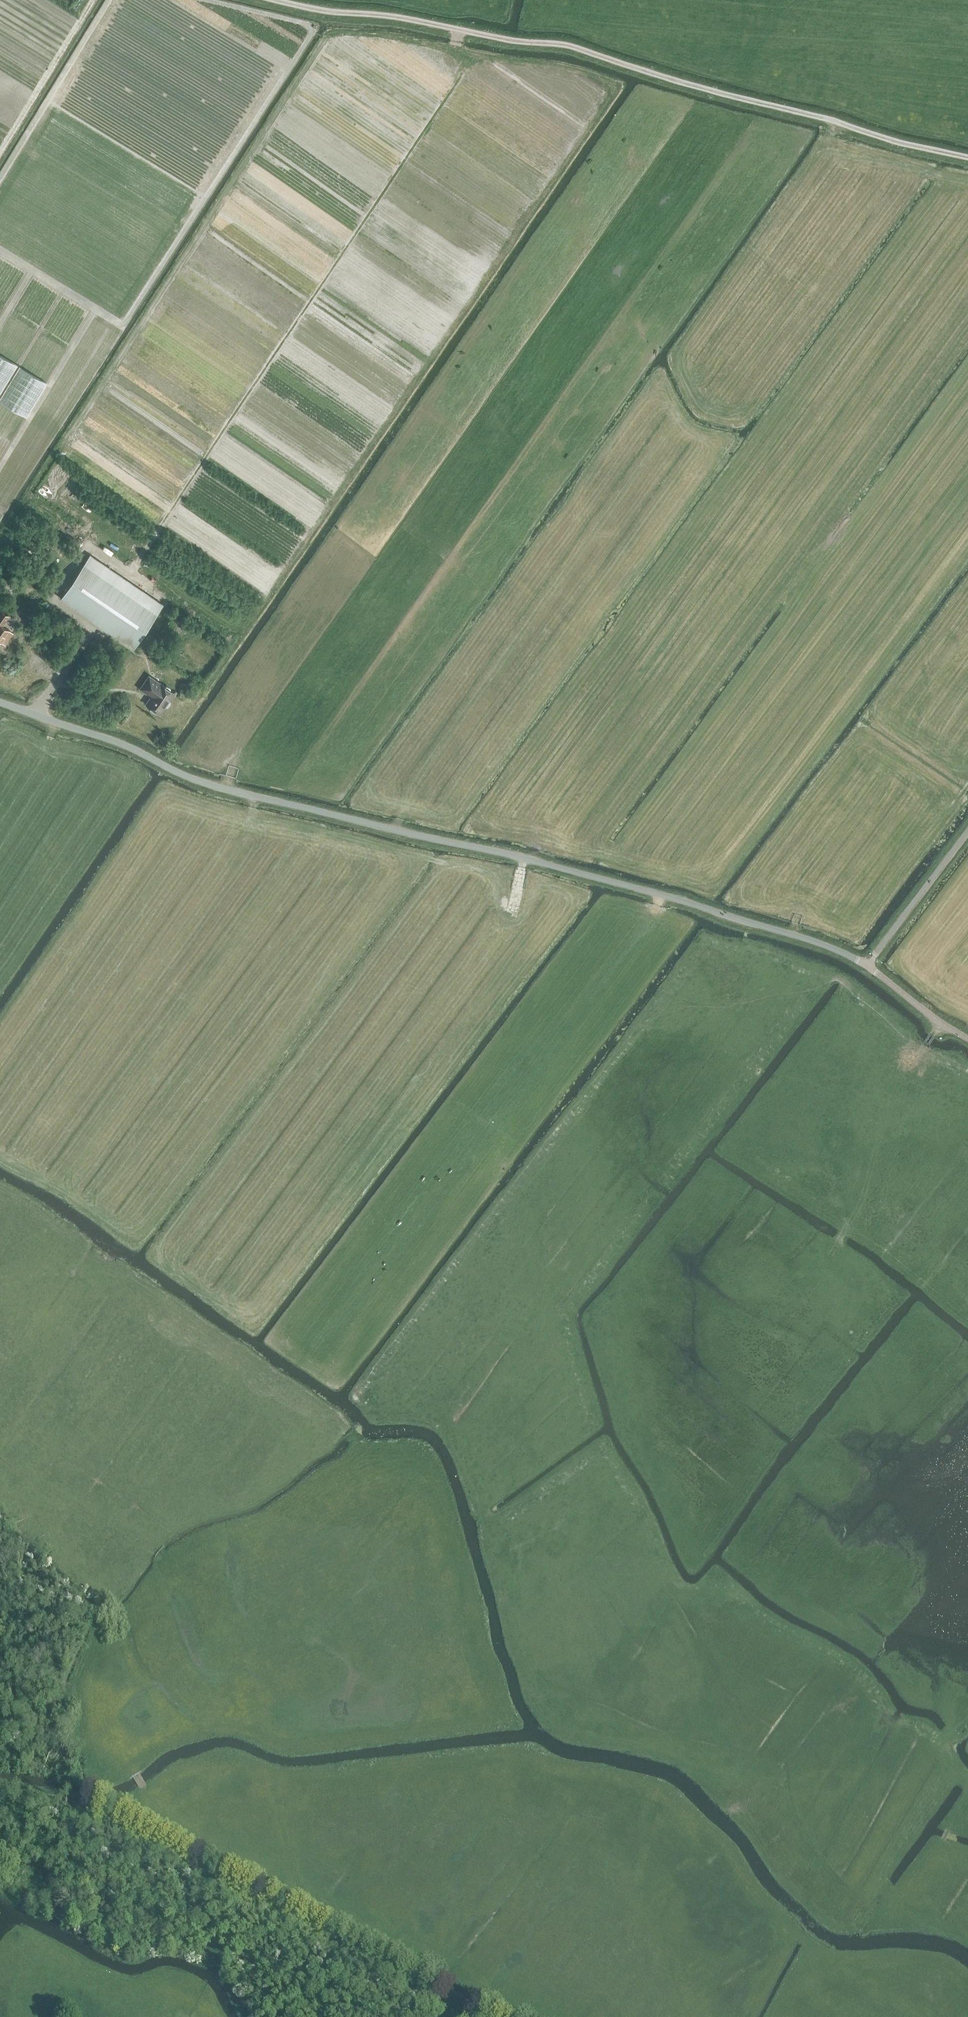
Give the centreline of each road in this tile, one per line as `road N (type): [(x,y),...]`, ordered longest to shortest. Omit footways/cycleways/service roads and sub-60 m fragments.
road 1 (unclassified): [(0,701),(206,783),(657,892),(867,964)]
road 2 (track): [(283,0),(556,42),(967,157)]
road 3 (unclassified): [(967,1037),(867,964)]

